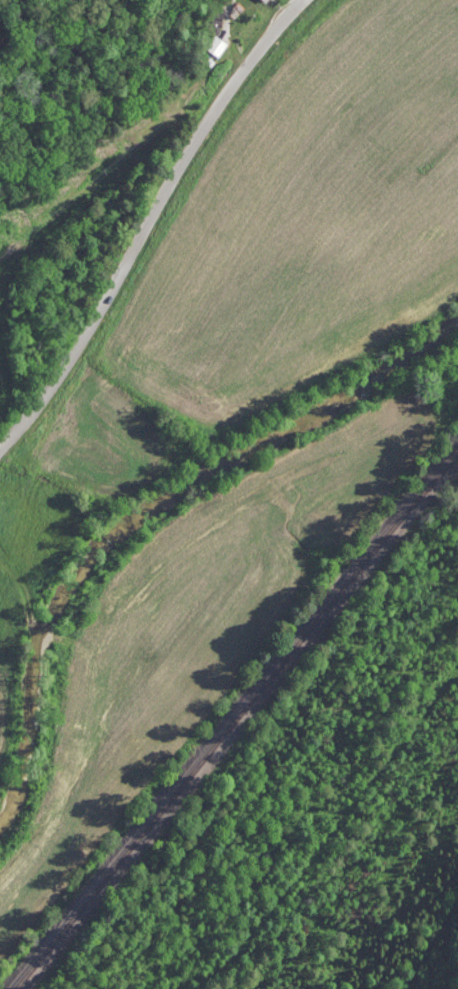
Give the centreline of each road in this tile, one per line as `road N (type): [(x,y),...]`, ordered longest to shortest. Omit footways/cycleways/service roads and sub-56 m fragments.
road 1 (residential): [(61,379),(204,129),(300,0)]

